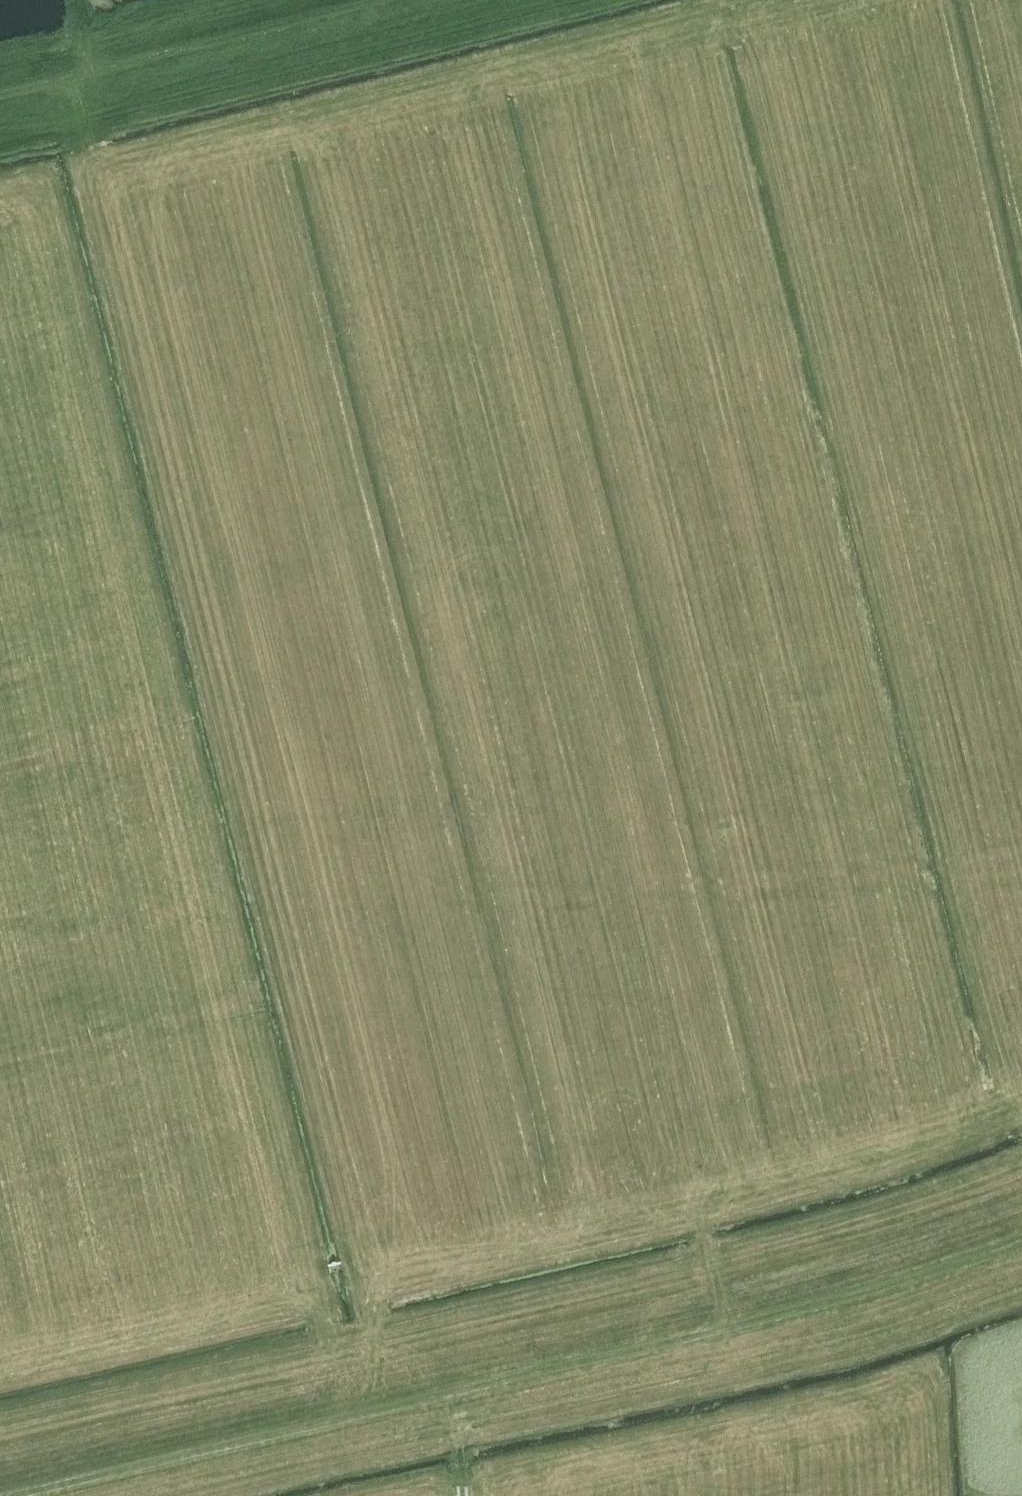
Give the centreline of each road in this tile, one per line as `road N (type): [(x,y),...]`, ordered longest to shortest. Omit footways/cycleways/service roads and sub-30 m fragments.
road 1 (track): [(0,96),(58,80),(73,65),(86,39),(77,0)]

